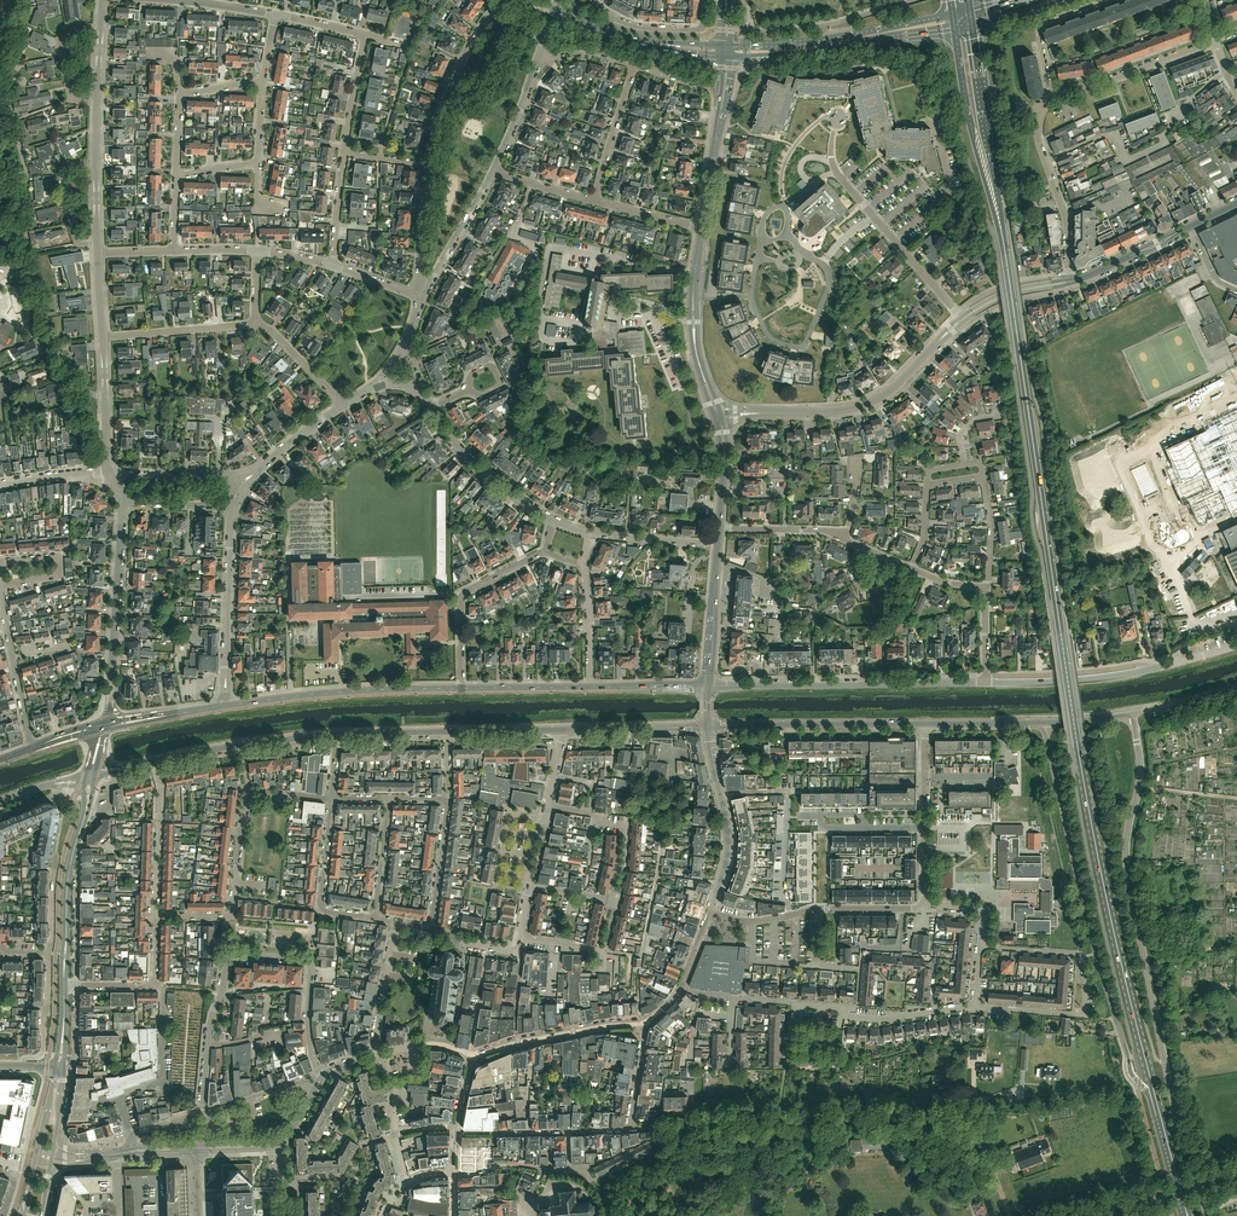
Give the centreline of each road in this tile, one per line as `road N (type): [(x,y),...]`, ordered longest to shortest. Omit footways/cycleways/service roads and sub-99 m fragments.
road 1 (primary): [(1161,1117),(1082,774),(1003,239)]
road 2 (secondary): [(1196,1185),(1126,867),(1138,776),(1132,713)]
road 3 (secondary): [(1045,722),(1130,1070),(1161,1117)]
road 4 (track): [(975,1215),(954,1145),(924,1140),(902,1153),(701,1159),(669,1175),(663,1215)]
road 5 (unclassified): [(75,391),(21,247),(27,183),(6,89),(26,0)]
road 6 (residential): [(1010,1215),(968,1118),(690,1126)]
road 7 (unclassified): [(795,1004),(865,1019),(974,1006),(982,914),(924,904)]
road 8 (unclassified): [(987,682),(709,685)]
road 9 (unclassified): [(643,1023),(476,1054),(433,1044),(382,1054)]
road 10 (secondary): [(462,689),(225,706)]
road 11 (residential): [(762,232),(751,306),(776,345),(799,348),(808,339),(827,291),(825,264)]
road 12 (secondary): [(726,57),(955,31)]
road 13 (tertiary): [(768,412),(867,404),(964,318)]
road 14 (secondary): [(953,16),(814,41),(727,44)]
road 15 (tertiary): [(336,735),(562,730)]
road 16 (residential): [(427,166),(451,84),(488,17),(544,41)]
road 17 (residential): [(106,722),(122,502)]
road 18 (primary): [(1003,239),(972,27)]
road 19 (primary): [(955,31),(965,108),(1003,239)]
road 20 (residential): [(603,950),(642,956),(662,821),(628,818)]
road 21 (residential): [(225,706),(231,506)]
road 22 (unclassified): [(323,1076),(307,1030),(310,963),(229,957)]
road 23 (residential): [(1054,96),(1039,114),(1037,133),(1065,211),(1074,280)]
road 24 (unclassified): [(708,725),(729,839),(710,913)]
road 25 (residential): [(736,921),(924,904)]
road 26 (residential): [(462,689),(461,598),(546,551)]
road 27 (secondary): [(715,410),(694,339),(701,228)]
road 28 (tertiary): [(153,761),(336,735)]
road 29 (residential): [(1160,667),(987,682)]
road 30 (residential): [(1160,667),(987,676)]
road 31 (secondary): [(701,228),(726,57)]
road 32 (residential): [(555,520),(494,480),(430,409)]
road 33 (residential): [(1054,96),(1211,42)]
road 34 (residential): [(176,173),(258,163),(262,83)]
road 35 (unclassified): [(203,1113),(210,1028),(229,957)]
road 36 (residential): [(156,915),(161,788),(153,761)]
road 37 (residential): [(103,338),(256,325)]
road 38 (residential): [(419,298),(493,172)]
road 39 (tertiary): [(562,730),(708,725)]
road 40 (residential): [(705,0),(696,31),(634,27),(591,0)]
road 41 (residential): [(1103,0),(1037,24),(1054,96)]
road 42 (residential): [(636,64),(592,200)]
road 43 (secondary): [(709,685),(718,544)]
road 44 (residential): [(964,318),(874,217)]
road 45 (unclassified): [(244,481),(109,474)]
road 46 (residential): [(529,1132),(396,1134)]
road 47 (residential): [(419,298),(427,166)]
road 48 (residential): [(0,587),(56,576),(60,565),(51,557),(0,562)]
road 49 (residential): [(430,929),(446,799)]
road 50 (residential): [(382,1054),(376,1029),(395,926)]
road 51 (residential): [(101,25),(68,32),(60,43),(71,99),(96,105)]
road 52 (secondary): [(591,687),(462,689)]
road 53 (residential): [(718,544),(592,532)]
road 54 (tertiary): [(1074,280),(1189,228)]
road 55 (residential): [(591,687),(582,562)]
road 56 (residential): [(843,538),(719,528)]
road 57 (residential): [(244,481),(342,405)]
road 58 (residential): [(1074,280),(998,289),(966,308),(964,318)]
road 59 (residential): [(22,1066),(44,1048),(49,954)]
road 60 (secondary): [(924,723),(1045,722)]
road 61 (residential): [(374,919),(389,799)]

